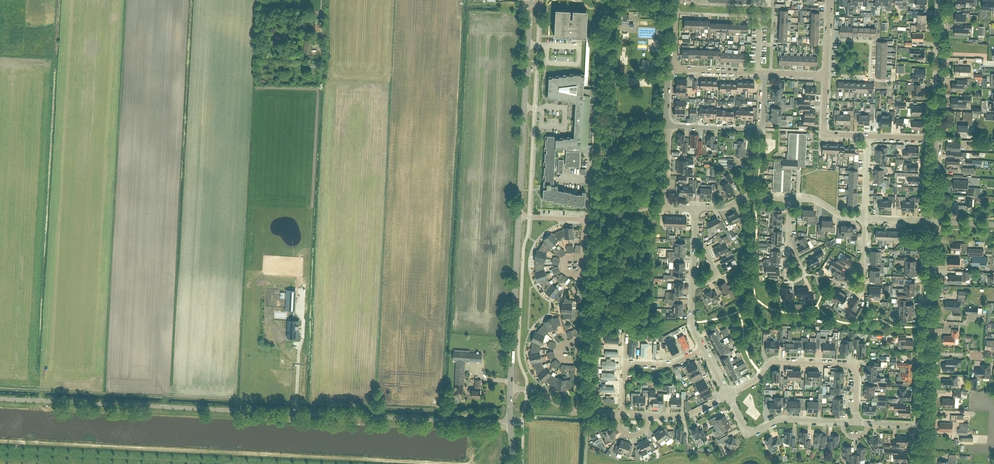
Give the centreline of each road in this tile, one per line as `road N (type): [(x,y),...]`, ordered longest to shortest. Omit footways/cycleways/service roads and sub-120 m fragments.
road 1 (unclassified): [(510,424),(0,398)]
road 2 (track): [(0,442),(447,463)]
road 3 (tertiary): [(519,216),(531,0)]
road 4 (unclassified): [(924,424),(932,221)]
road 5 (residential): [(855,422),(857,371),(849,365),(772,362),(728,396)]
road 6 (tertiary): [(510,389),(519,216)]
road 7 (residential): [(668,125),(762,131),(765,72)]
road 8 (residential): [(855,422),(781,419),(750,432),(728,396)]
road 9 (unclassified): [(937,139),(943,0)]

